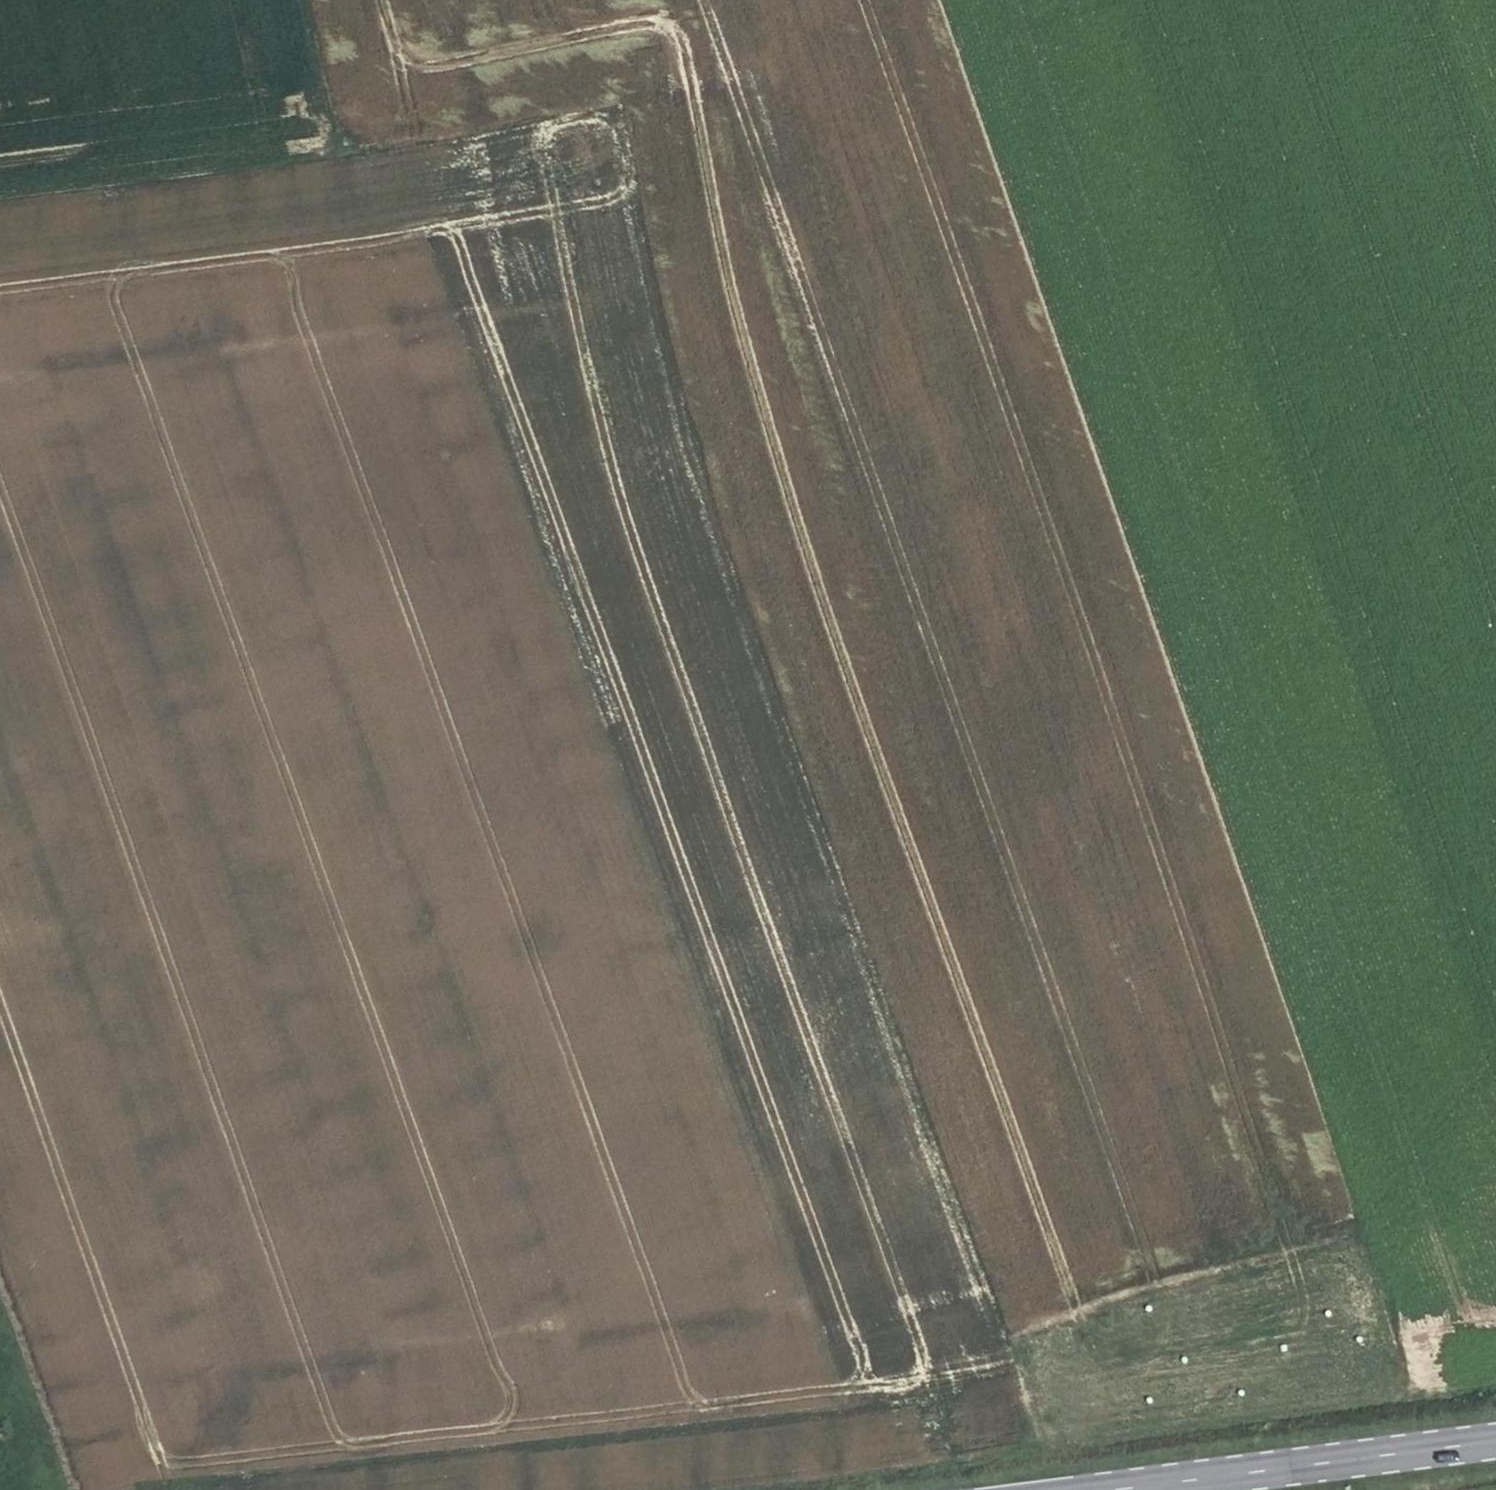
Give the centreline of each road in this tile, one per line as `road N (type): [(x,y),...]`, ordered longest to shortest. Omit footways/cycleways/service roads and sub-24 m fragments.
road 1 (primary): [(1113,1489),(1495,1440)]

